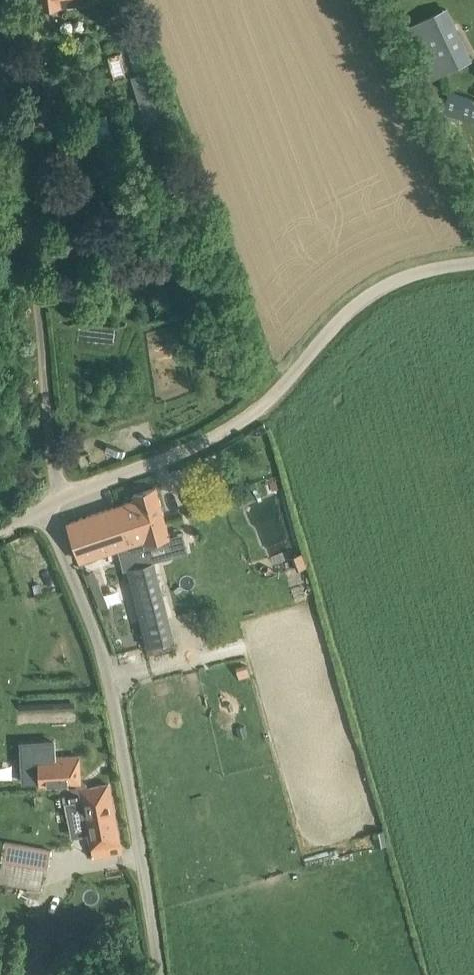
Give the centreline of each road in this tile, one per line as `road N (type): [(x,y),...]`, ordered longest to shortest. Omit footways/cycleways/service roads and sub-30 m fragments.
road 1 (unclassified): [(473,263),(404,275),(371,291),(293,381),(233,431),(43,509)]
road 2 (unclassified): [(162,974),(148,865),(94,625),(43,509)]

